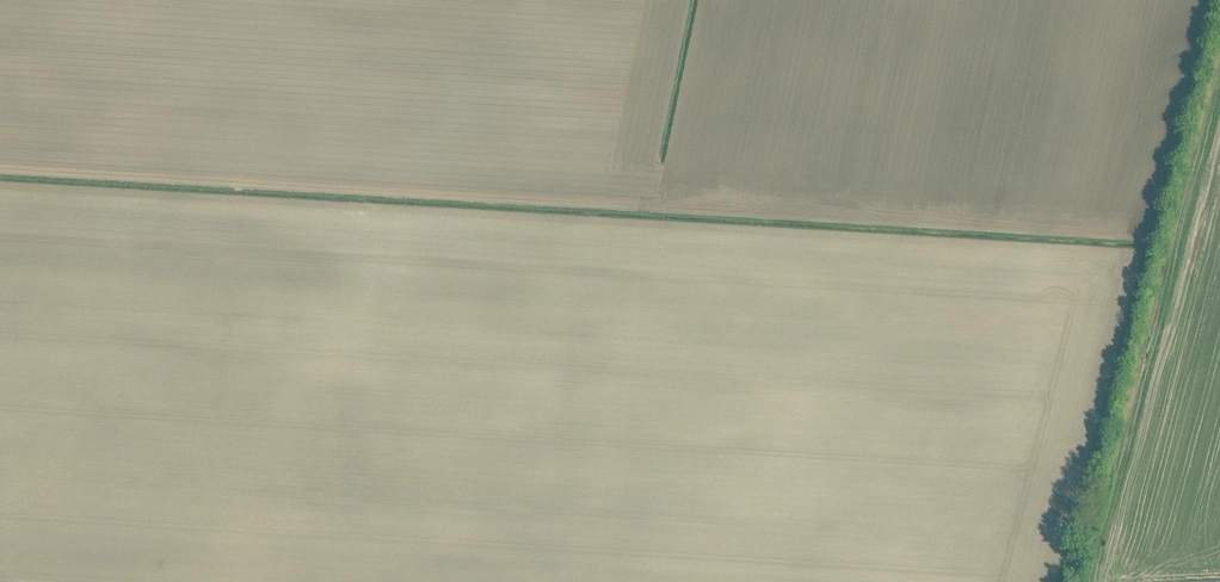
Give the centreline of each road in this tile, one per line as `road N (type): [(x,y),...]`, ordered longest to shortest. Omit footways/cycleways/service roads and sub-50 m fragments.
road 1 (track): [(1219,66),(1088,581)]

